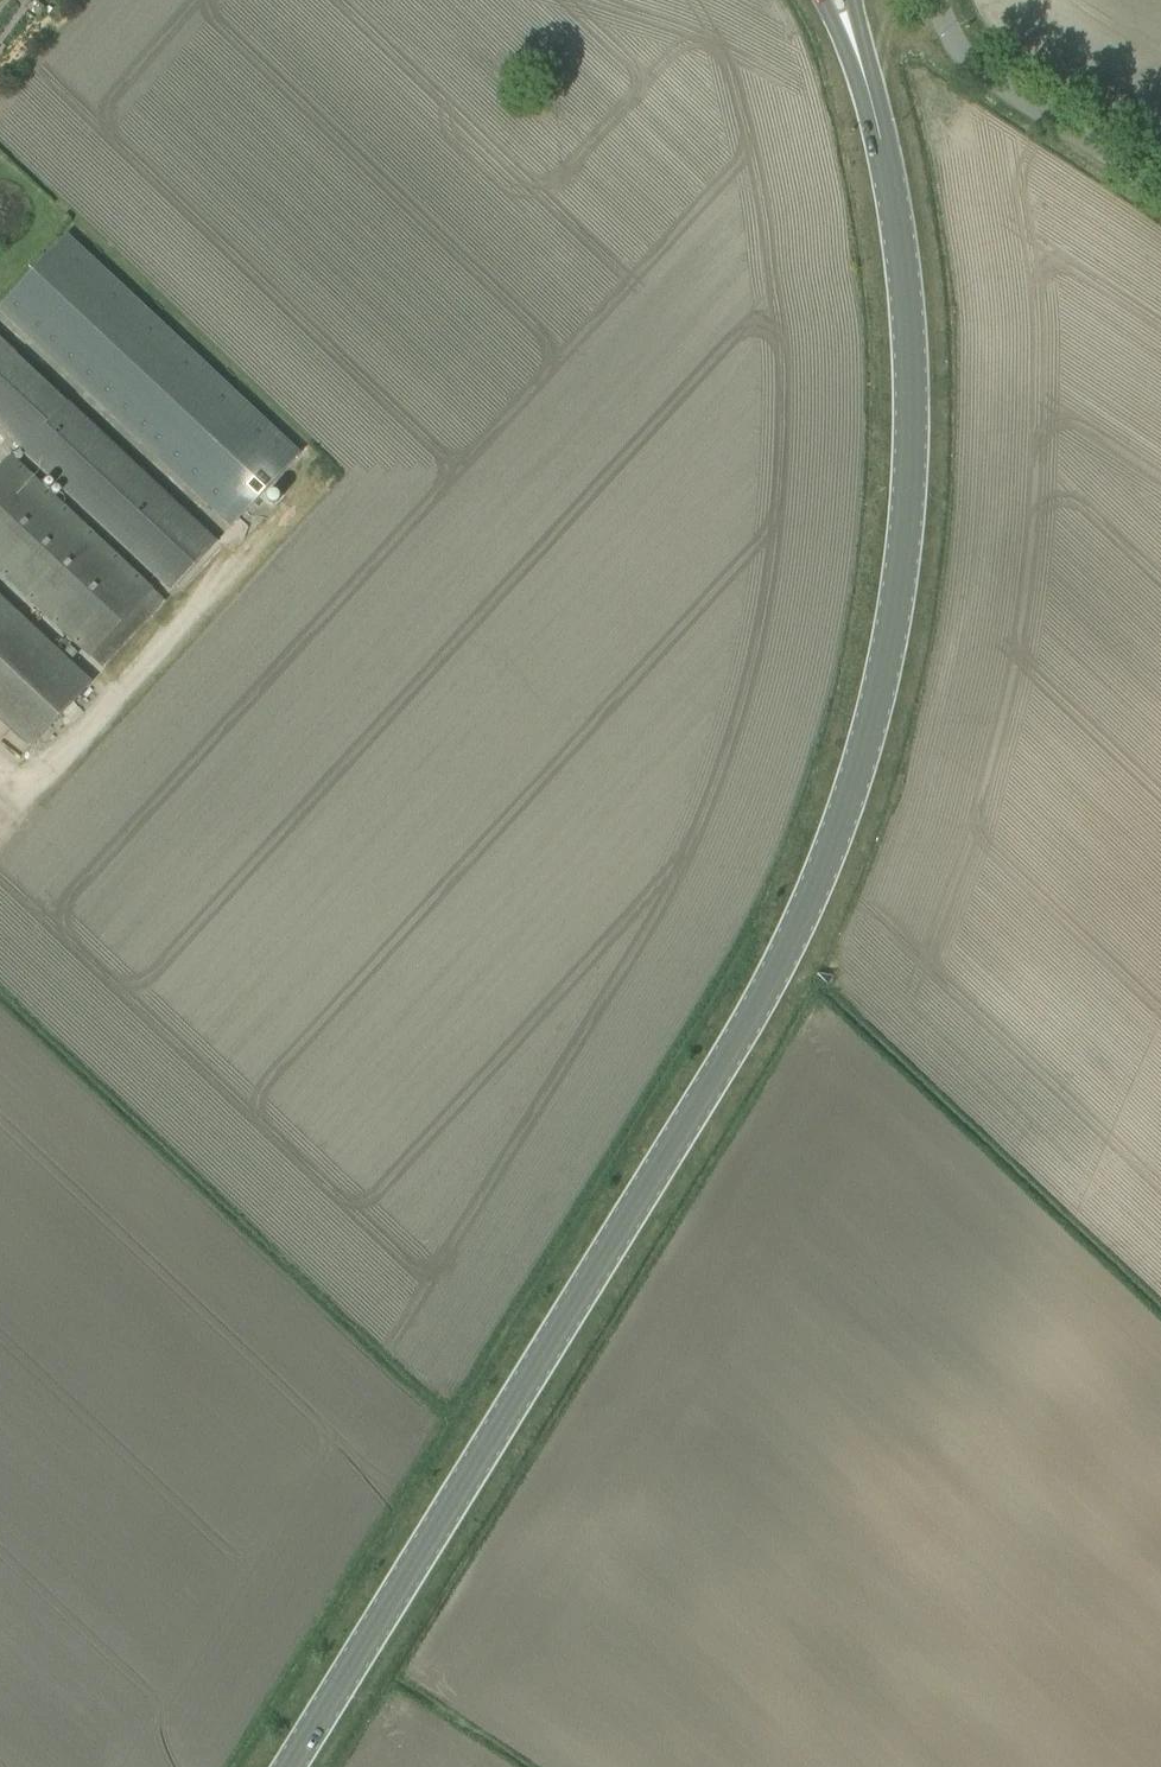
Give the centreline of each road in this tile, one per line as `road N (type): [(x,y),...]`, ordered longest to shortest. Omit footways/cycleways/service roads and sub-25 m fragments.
road 1 (secondary): [(854,49),(892,200),(911,426),(900,568),(865,740),(798,922),(745,1022),(289,1766)]
road 2 (unclassified): [(1160,191),(981,74),(934,0)]

